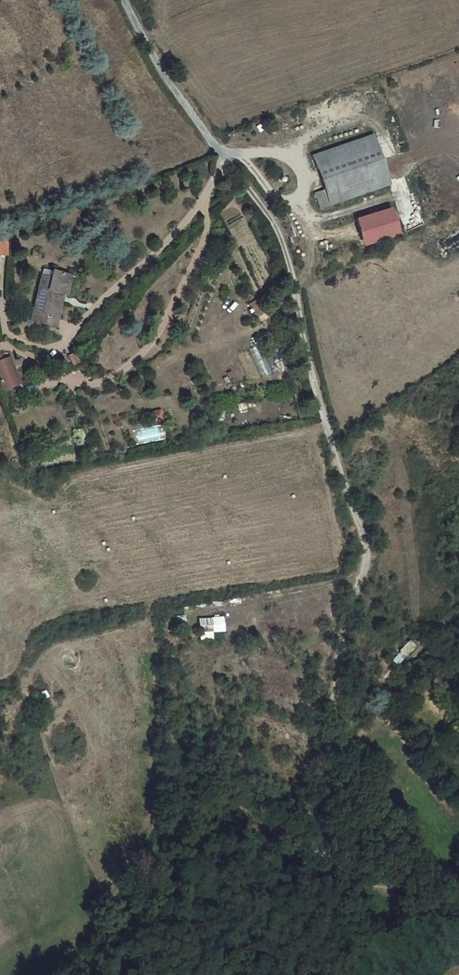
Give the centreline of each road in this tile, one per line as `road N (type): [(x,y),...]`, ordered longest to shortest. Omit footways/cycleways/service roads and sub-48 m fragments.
road 1 (track): [(303,824),(368,556),(285,253),(264,207),(226,161)]
road 2 (track): [(139,879),(203,793),(221,788),(244,789),(390,876),(439,869),(458,854)]

